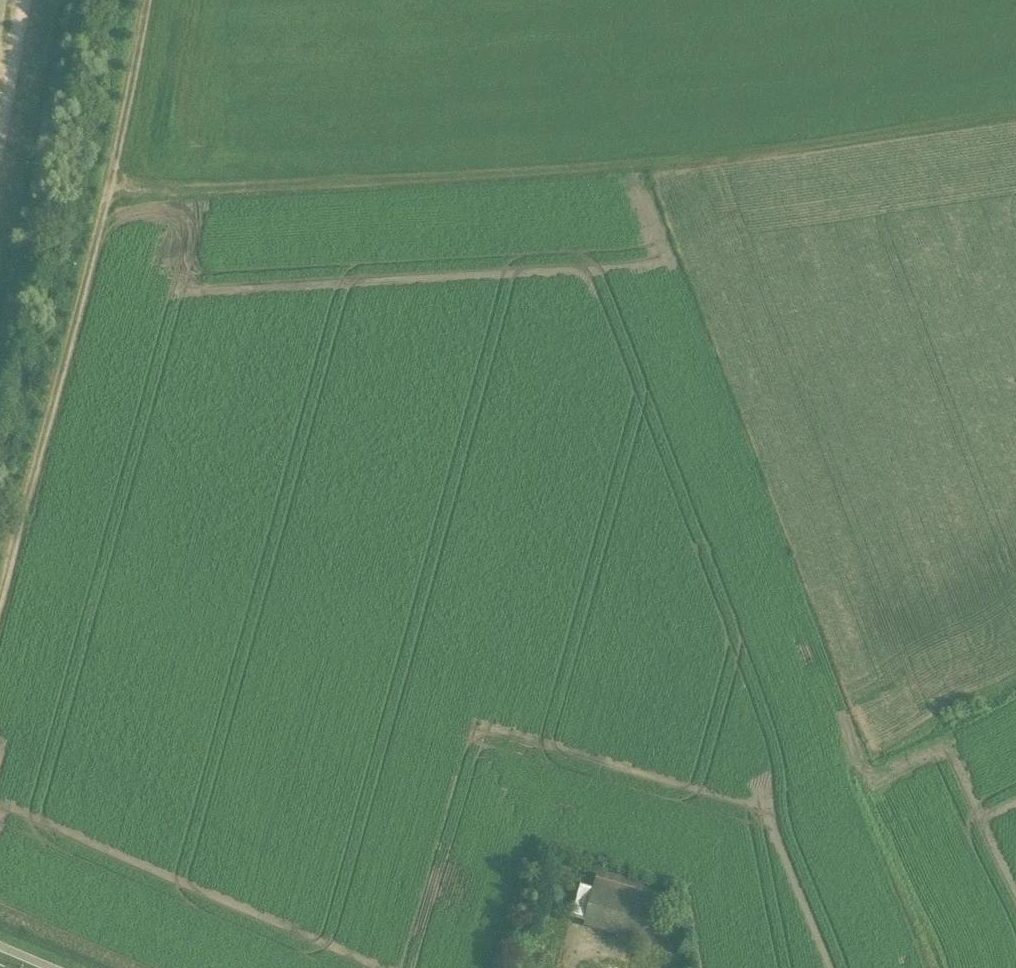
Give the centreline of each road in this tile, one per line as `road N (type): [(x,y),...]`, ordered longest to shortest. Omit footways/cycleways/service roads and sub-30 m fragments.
road 1 (track): [(137,0),(39,449),(0,580)]

